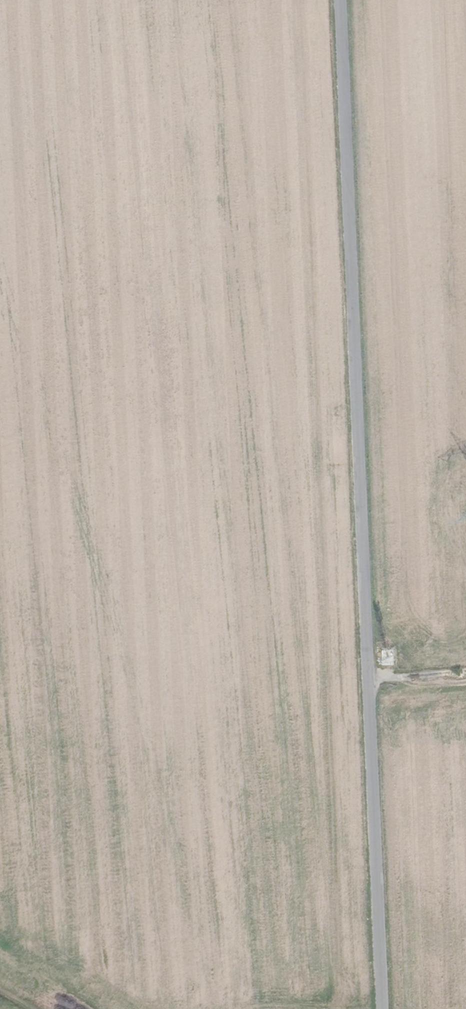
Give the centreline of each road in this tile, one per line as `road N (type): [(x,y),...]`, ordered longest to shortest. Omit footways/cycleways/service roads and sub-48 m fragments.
road 1 (unclassified): [(343,0),(385,1008)]

